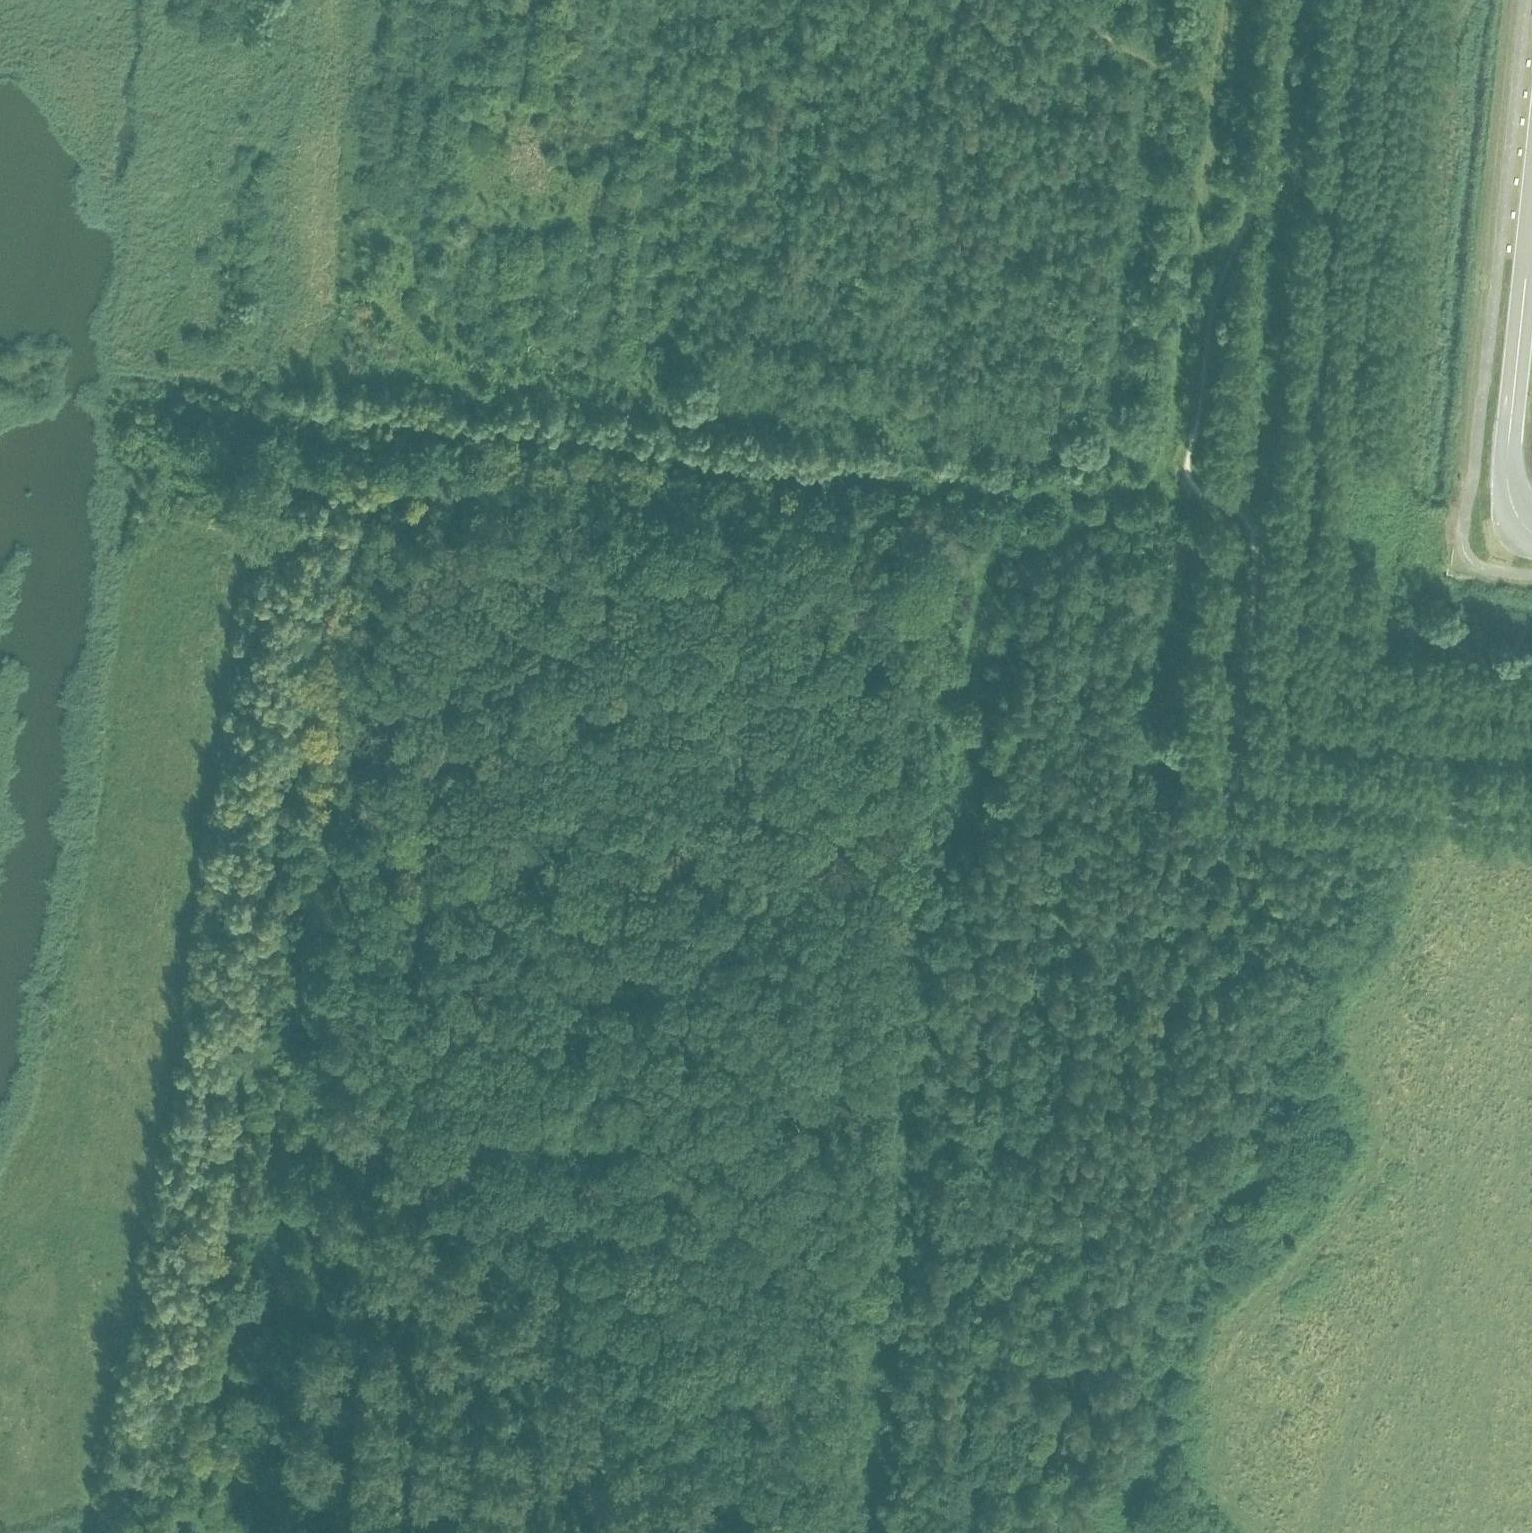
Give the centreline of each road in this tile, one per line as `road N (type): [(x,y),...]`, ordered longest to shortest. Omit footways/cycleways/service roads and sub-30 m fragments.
road 1 (tertiary): [(1531,534),(1511,500),(1509,452),(1531,226)]

